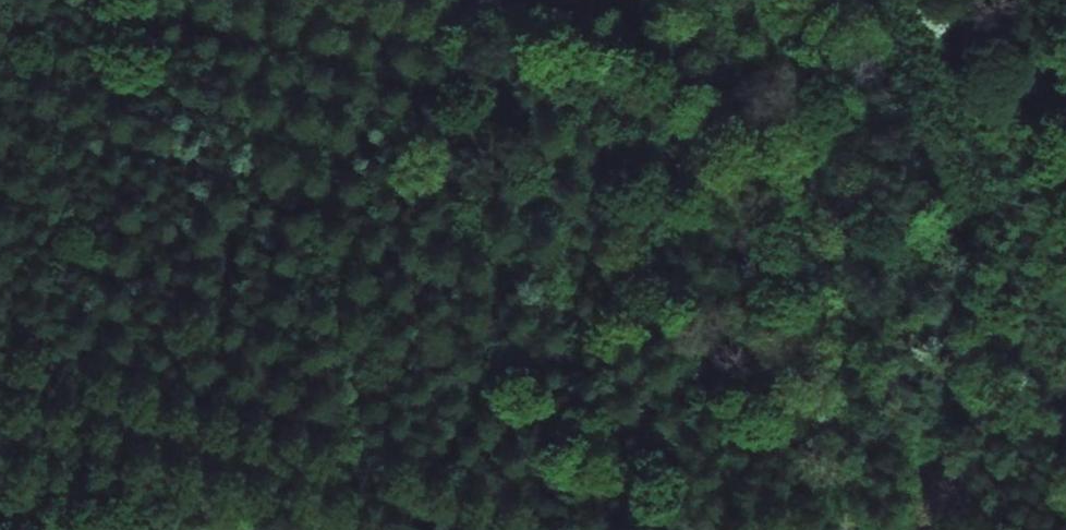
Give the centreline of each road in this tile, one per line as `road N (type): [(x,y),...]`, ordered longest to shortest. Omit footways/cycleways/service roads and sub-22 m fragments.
road 1 (track): [(989,529),(1027,0)]

